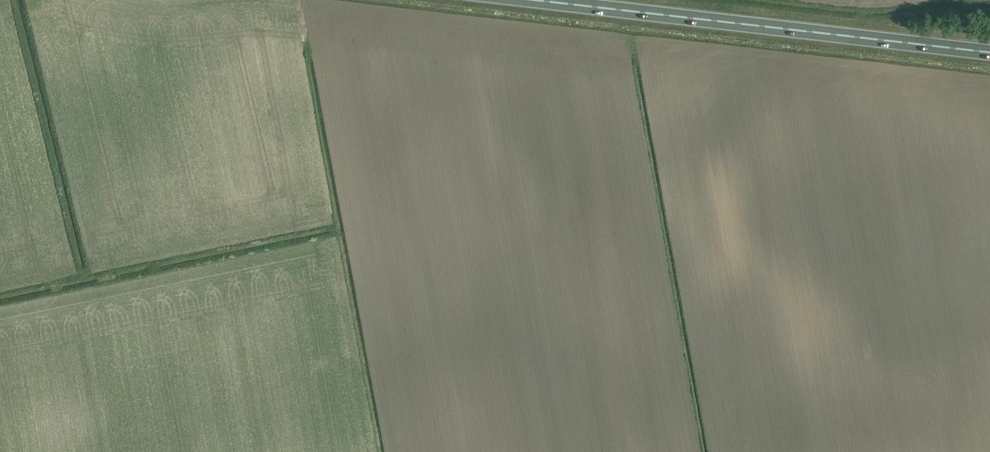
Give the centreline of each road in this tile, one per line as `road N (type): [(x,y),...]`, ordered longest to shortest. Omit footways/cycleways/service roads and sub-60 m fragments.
road 1 (trunk): [(989,52),(531,0)]

